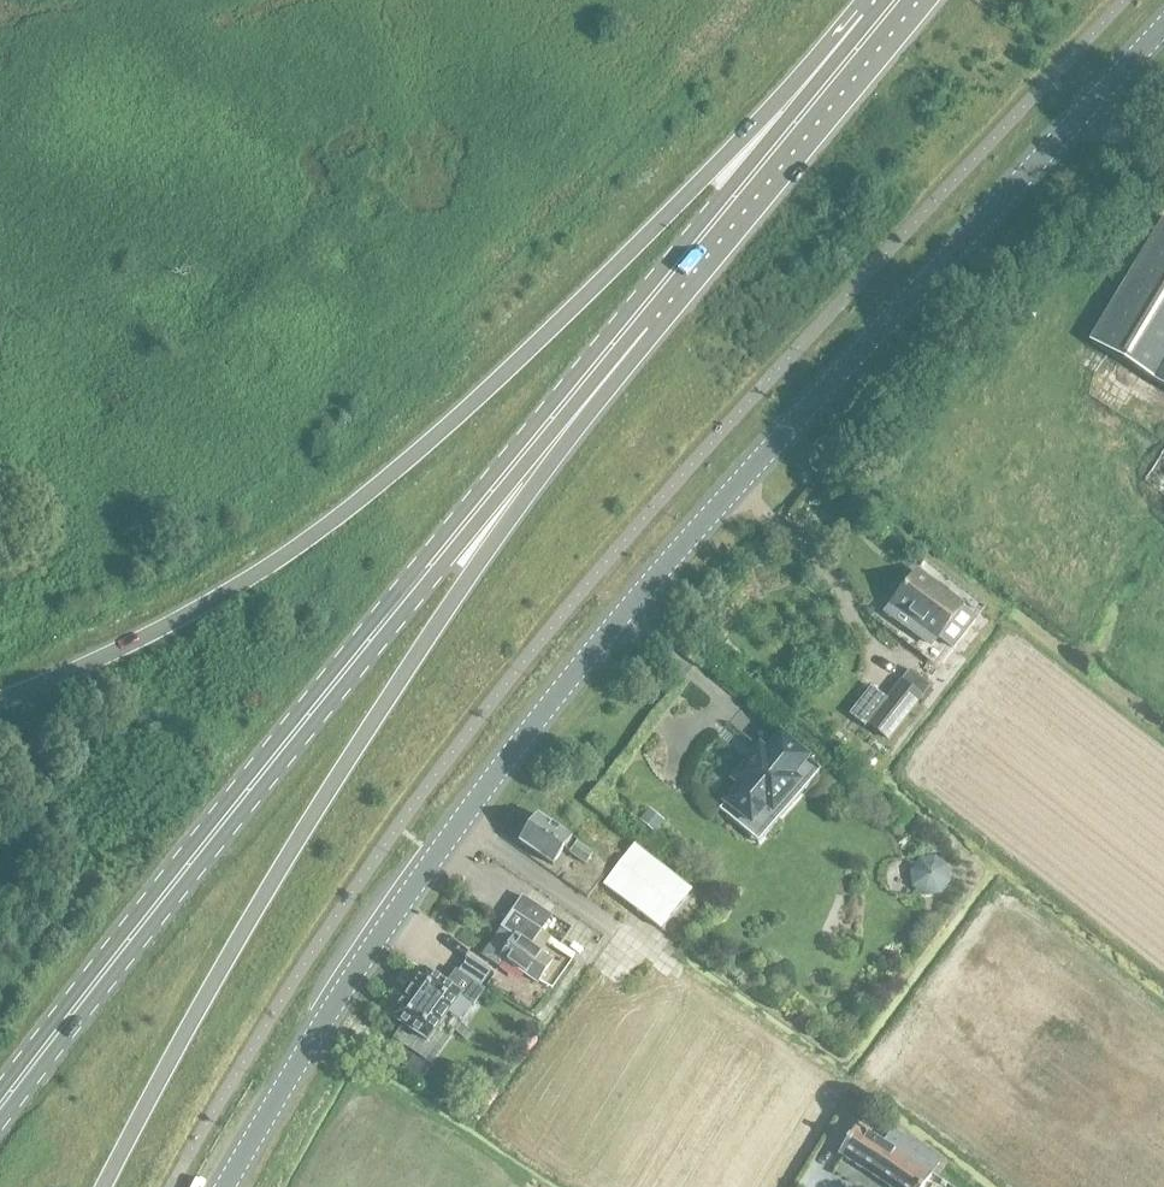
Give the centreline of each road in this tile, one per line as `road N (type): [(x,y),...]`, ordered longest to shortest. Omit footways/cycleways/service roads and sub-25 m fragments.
road 1 (tertiary): [(224,1186),(400,913),(595,656),(1163,32)]
road 2 (primary): [(881,19),(722,159),(482,396),(298,553),(189,616),(0,698)]
road 3 (primary): [(104,1186),(318,805),(568,438),(641,310)]
road 4 (primary): [(641,310),(0,1105)]
road 5 (primary): [(881,19),(641,310)]
road 6 (track): [(609,921),(836,1086)]

